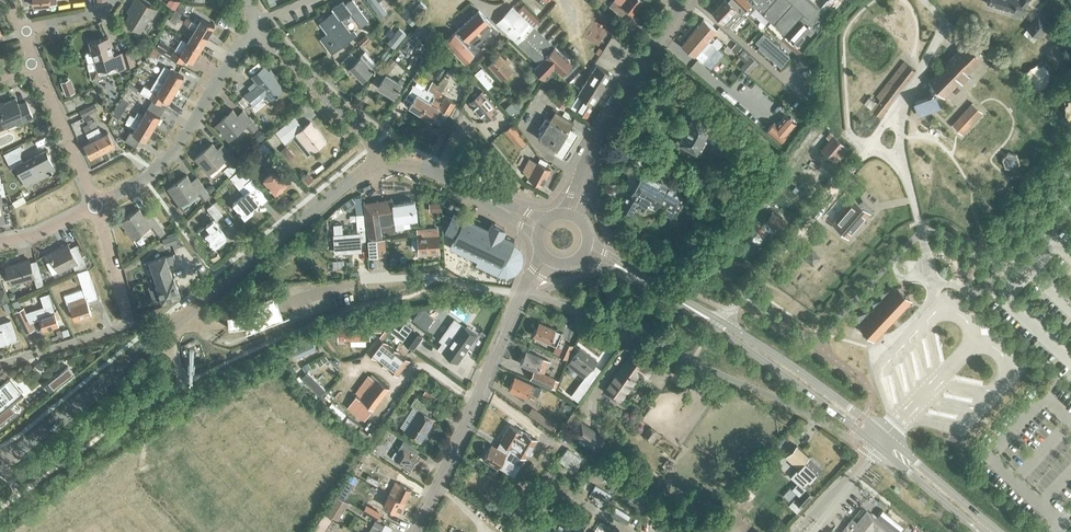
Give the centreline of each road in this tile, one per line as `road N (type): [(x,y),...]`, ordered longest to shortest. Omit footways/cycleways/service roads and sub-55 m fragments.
road 1 (tertiary): [(0,460),(318,206),(380,171)]
road 2 (tertiary): [(1001,531),(862,417),(724,323)]
road 3 (tertiary): [(719,330),(984,531)]
road 4 (residential): [(414,531),(525,289)]
road 5 (residential): [(97,209),(135,323),(0,369)]
road 6 (unclassified): [(97,209),(124,197),(185,139),(256,22)]
road 7 (residential): [(589,160),(644,47),(682,0)]
road 8 (residential): [(256,22),(371,147)]
road 9 (residential): [(97,209),(36,64)]

